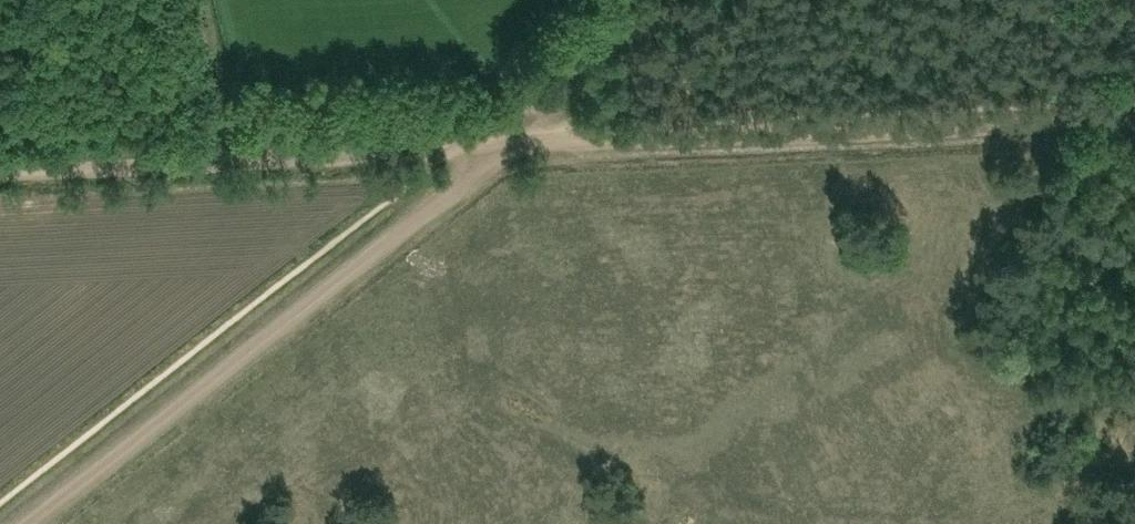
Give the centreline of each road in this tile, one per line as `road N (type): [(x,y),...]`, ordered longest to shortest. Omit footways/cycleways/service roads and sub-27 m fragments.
road 1 (track): [(501,150),(1134,126)]
road 2 (track): [(501,150),(384,250),(27,523)]
road 3 (track): [(0,164),(451,151)]
road 4 (track): [(678,0),(533,134),(501,150)]
road 5 (track): [(200,0),(238,155)]

